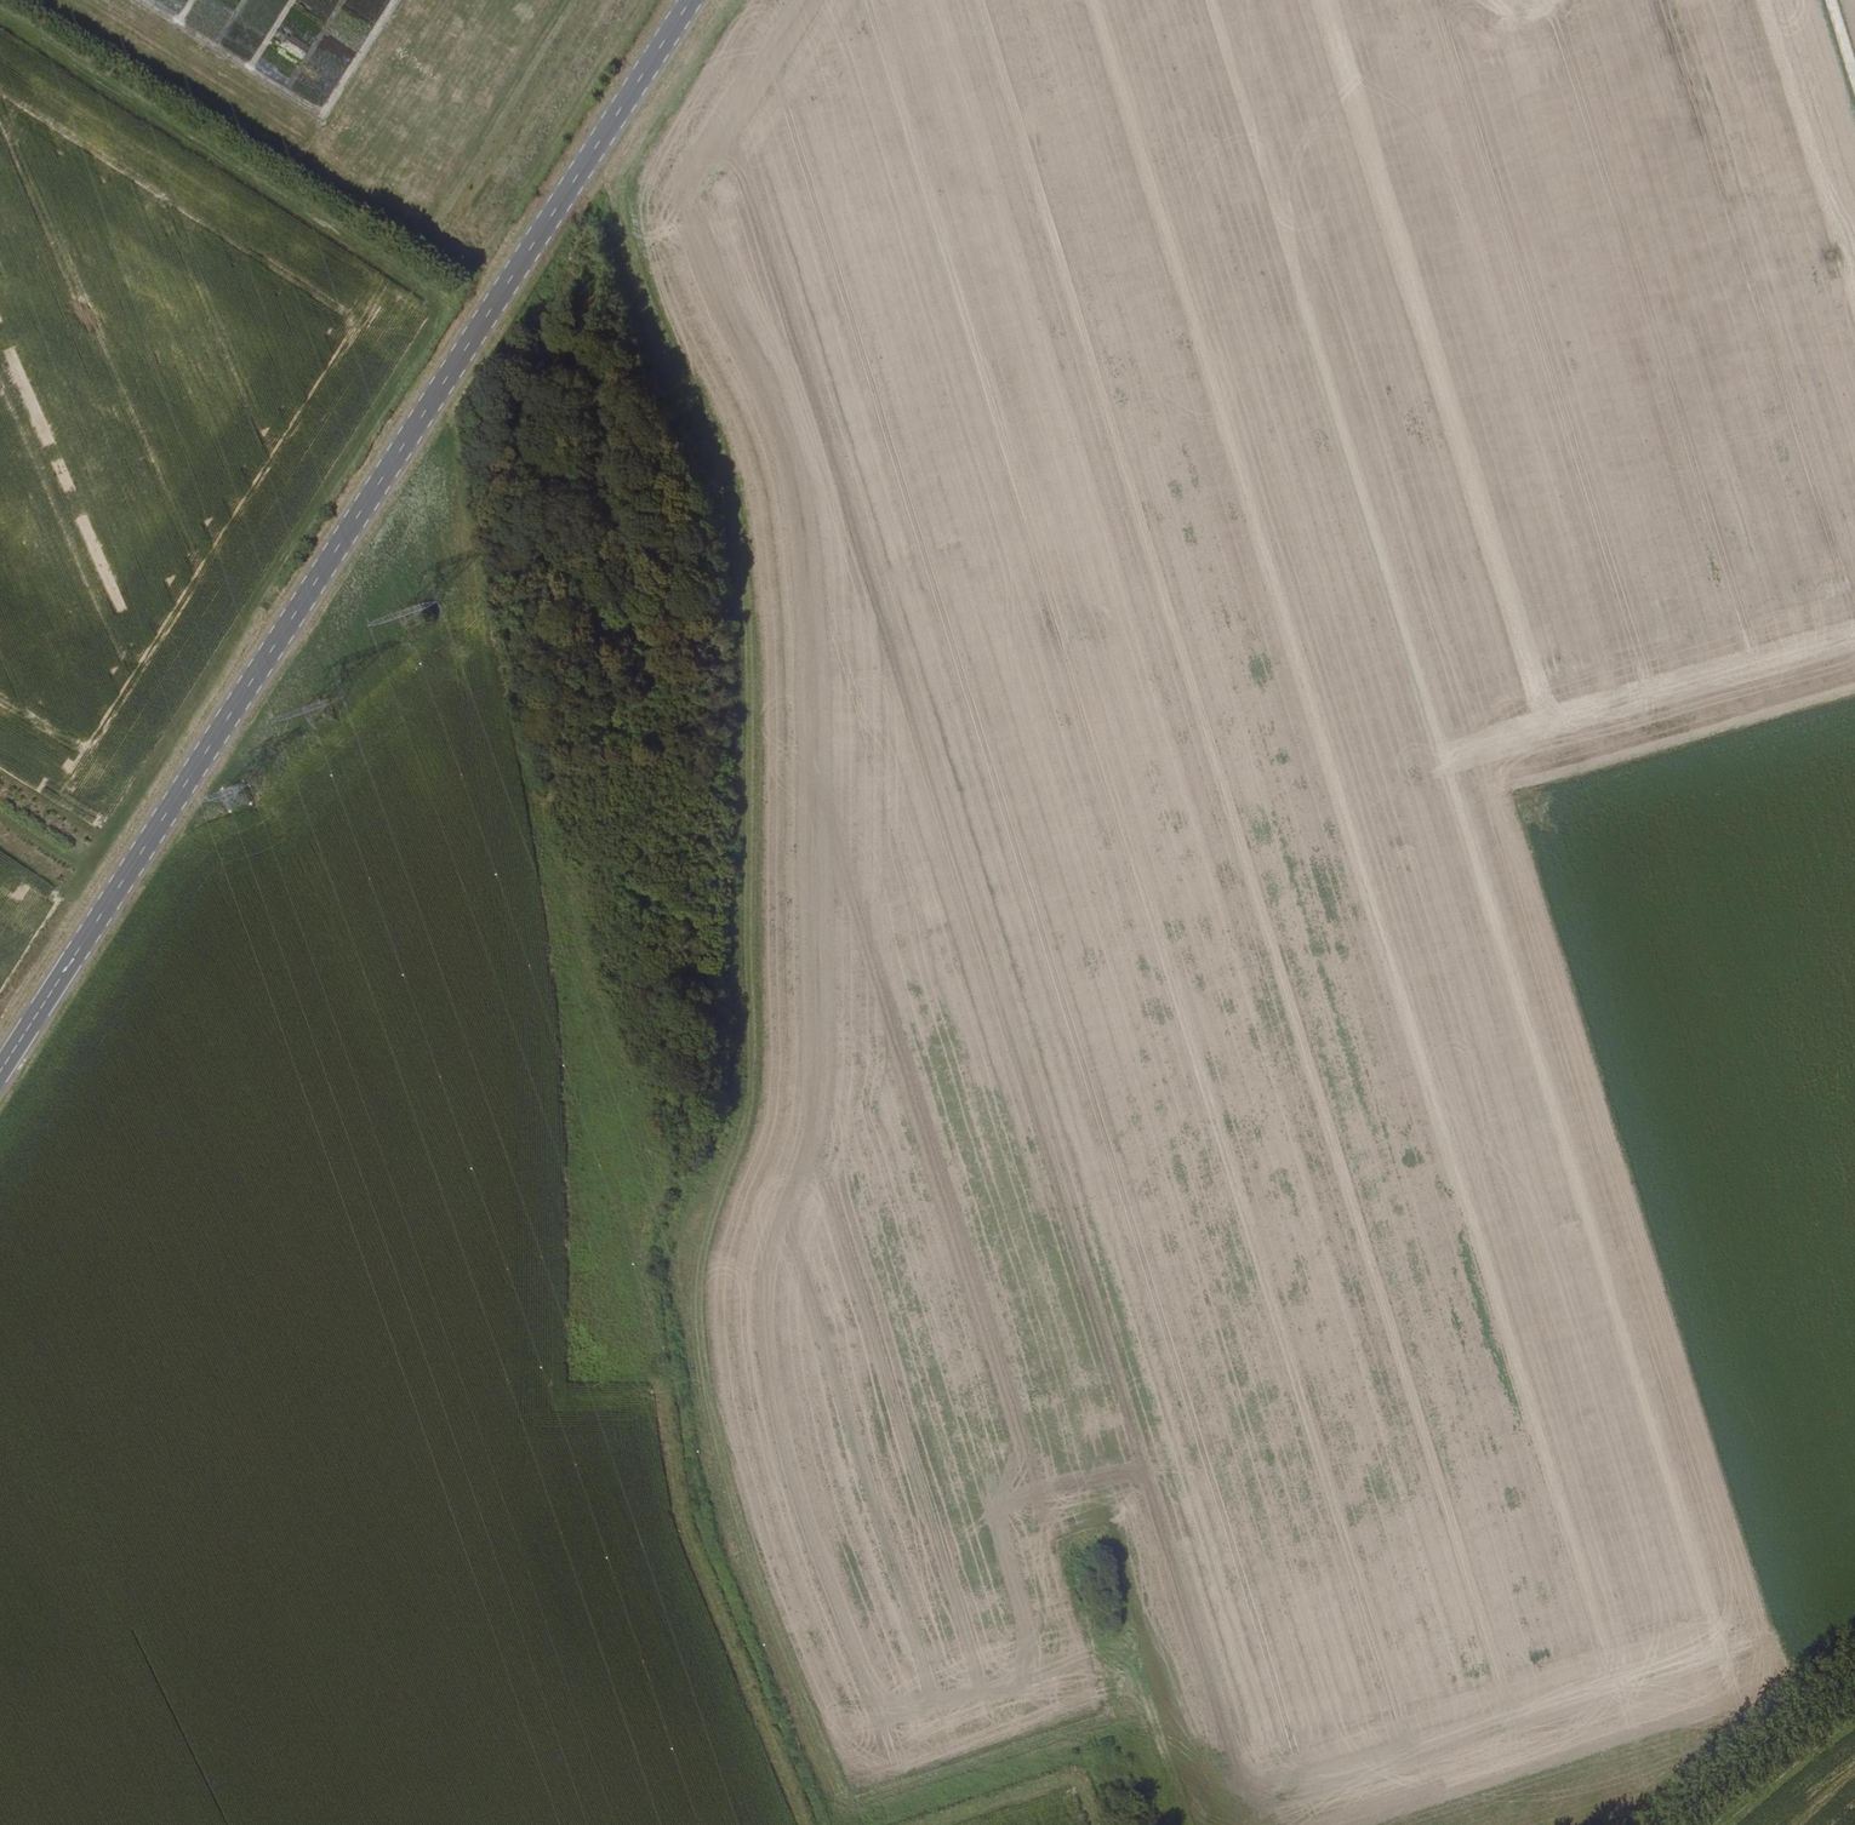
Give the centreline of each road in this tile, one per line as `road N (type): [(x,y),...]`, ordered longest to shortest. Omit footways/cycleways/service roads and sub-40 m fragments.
road 1 (primary): [(695,0),(0,1079)]
road 2 (track): [(1854,1657),(1653,1824)]

